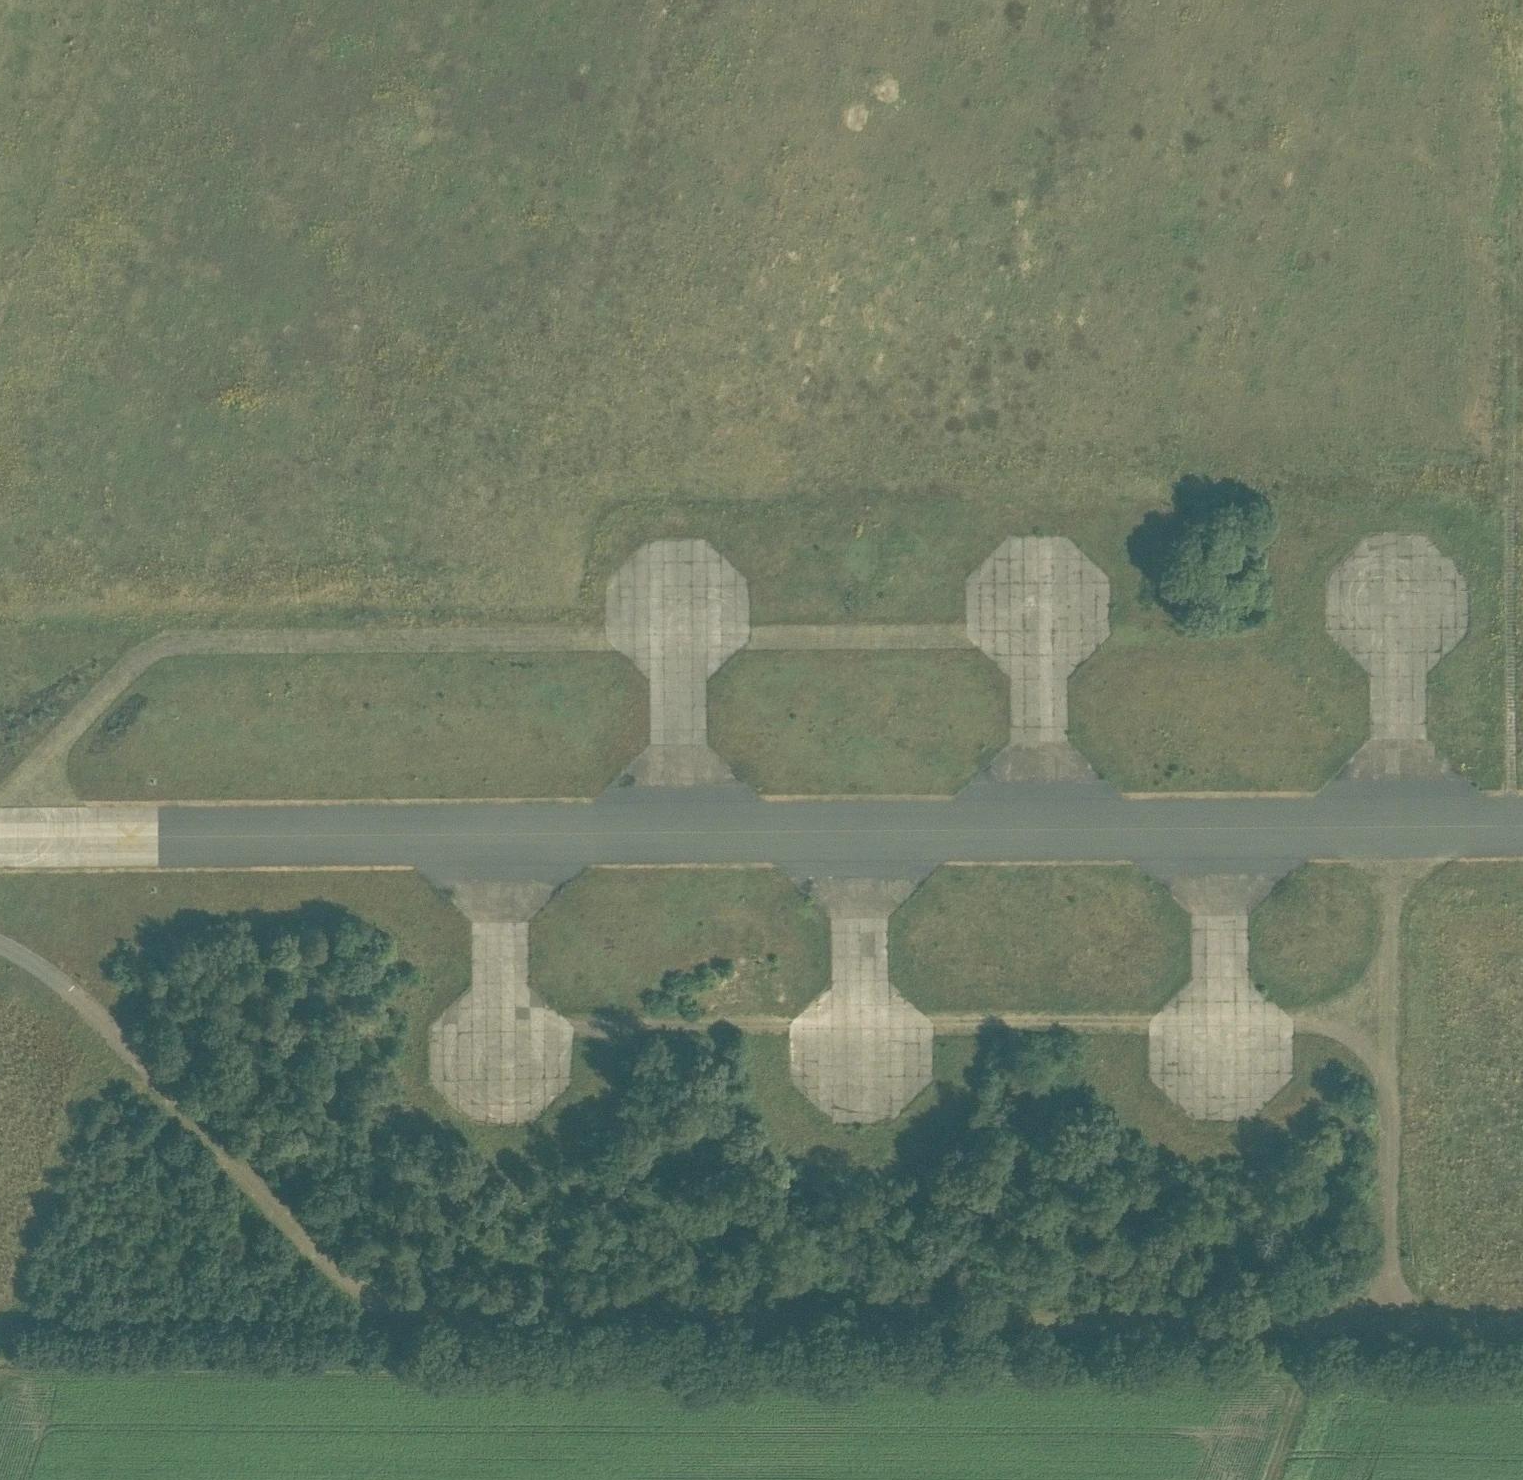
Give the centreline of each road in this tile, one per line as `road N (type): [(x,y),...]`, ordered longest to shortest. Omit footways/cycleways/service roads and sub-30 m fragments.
road 1 (track): [(1265,1479),(1319,1324)]

